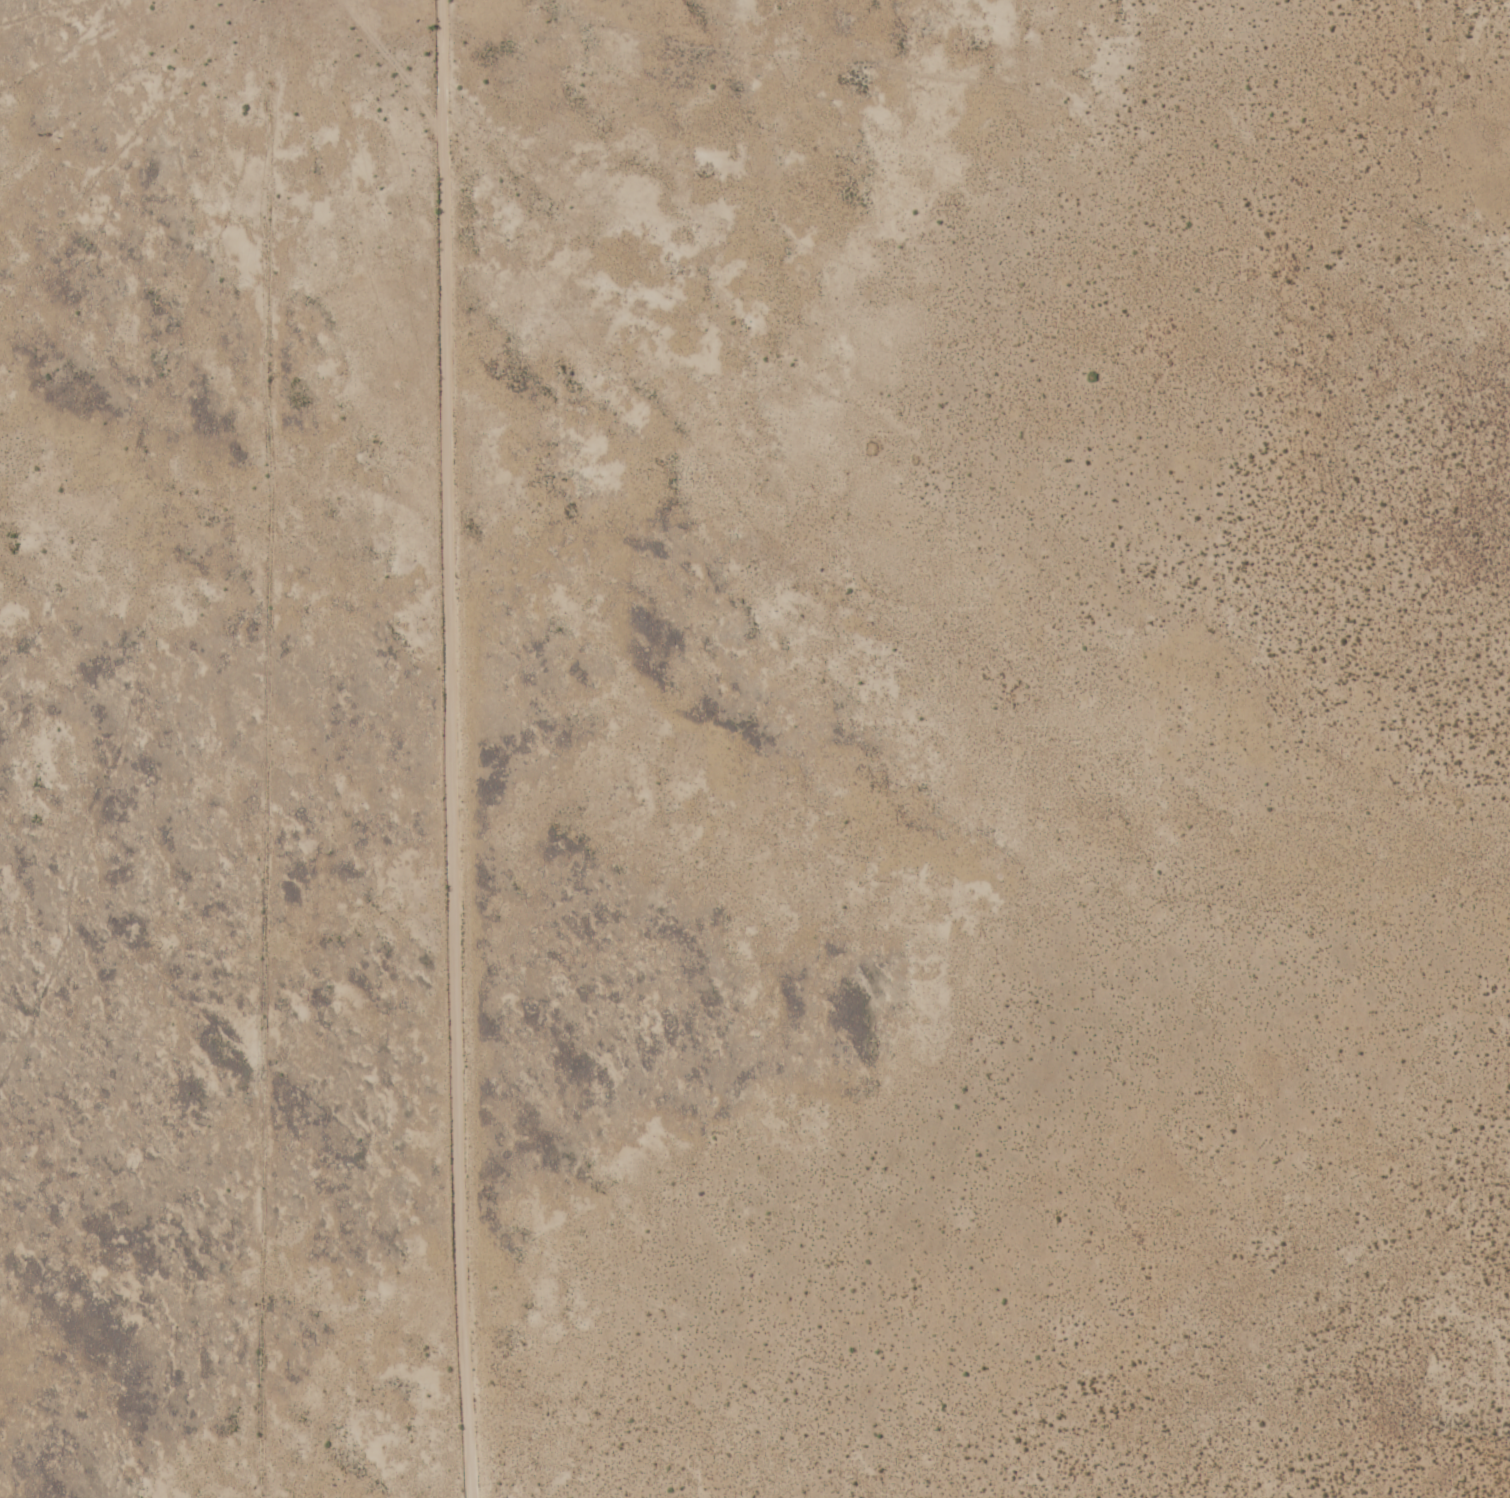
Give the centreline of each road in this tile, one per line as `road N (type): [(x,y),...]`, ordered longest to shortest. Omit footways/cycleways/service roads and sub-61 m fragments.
road 1 (residential): [(469,1497),(445,1087),(429,0)]

